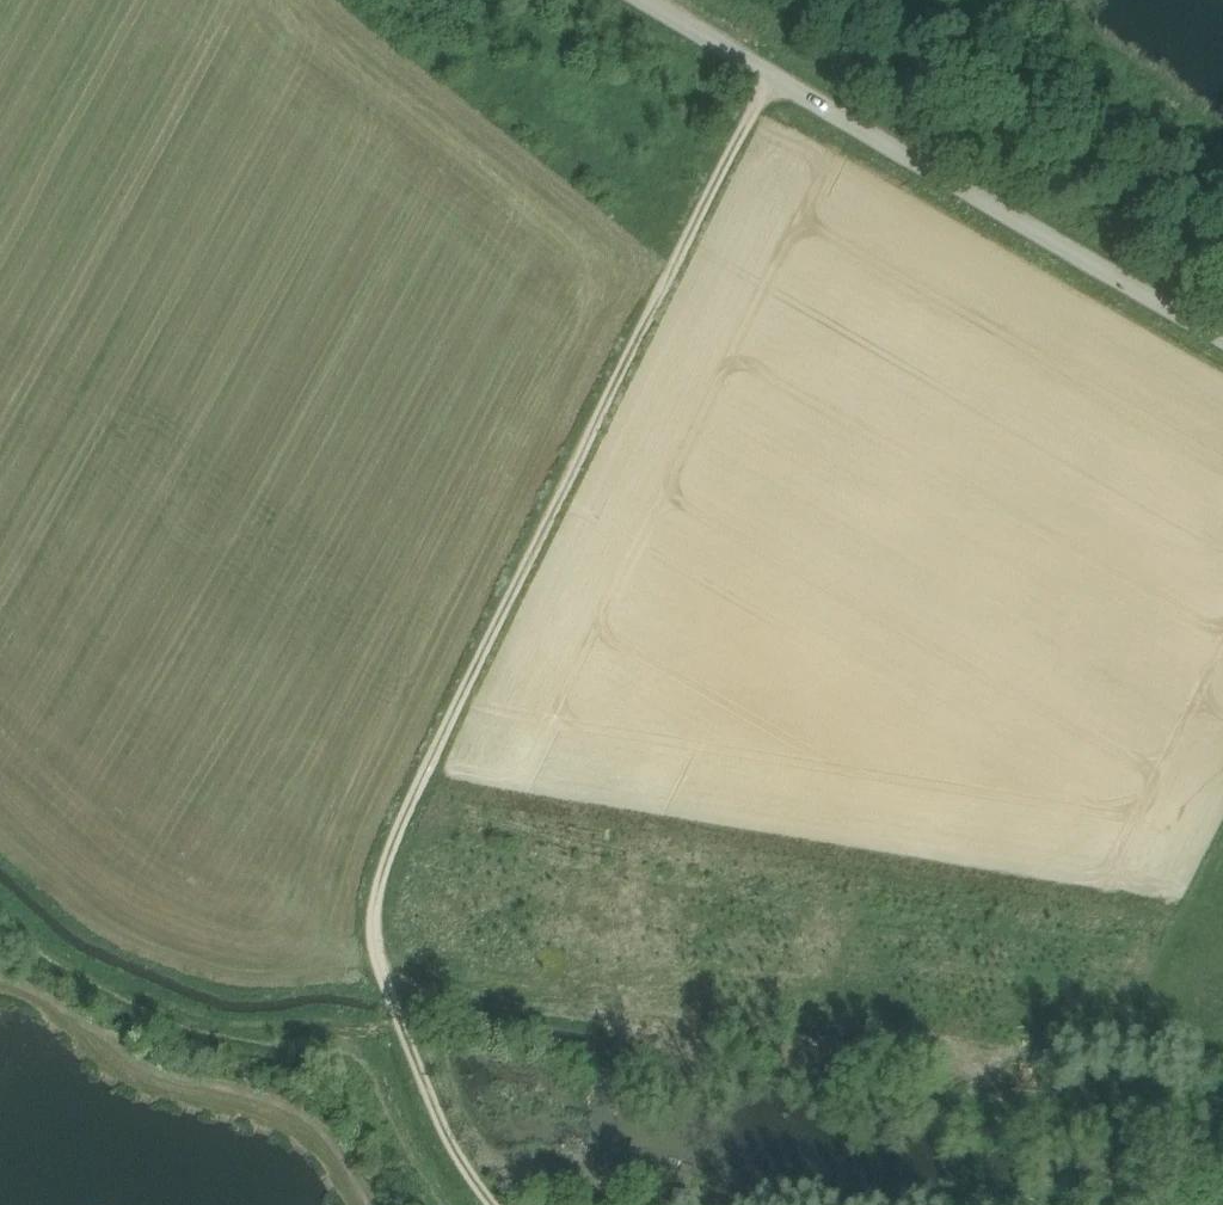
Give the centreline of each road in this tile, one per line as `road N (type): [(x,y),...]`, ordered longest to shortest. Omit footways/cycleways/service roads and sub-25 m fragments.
road 1 (track): [(499,1204),(464,1162),(422,1081),(370,948),(378,889),(427,761),(774,74)]
road 2 (unclassified): [(1222,329),(650,0)]

